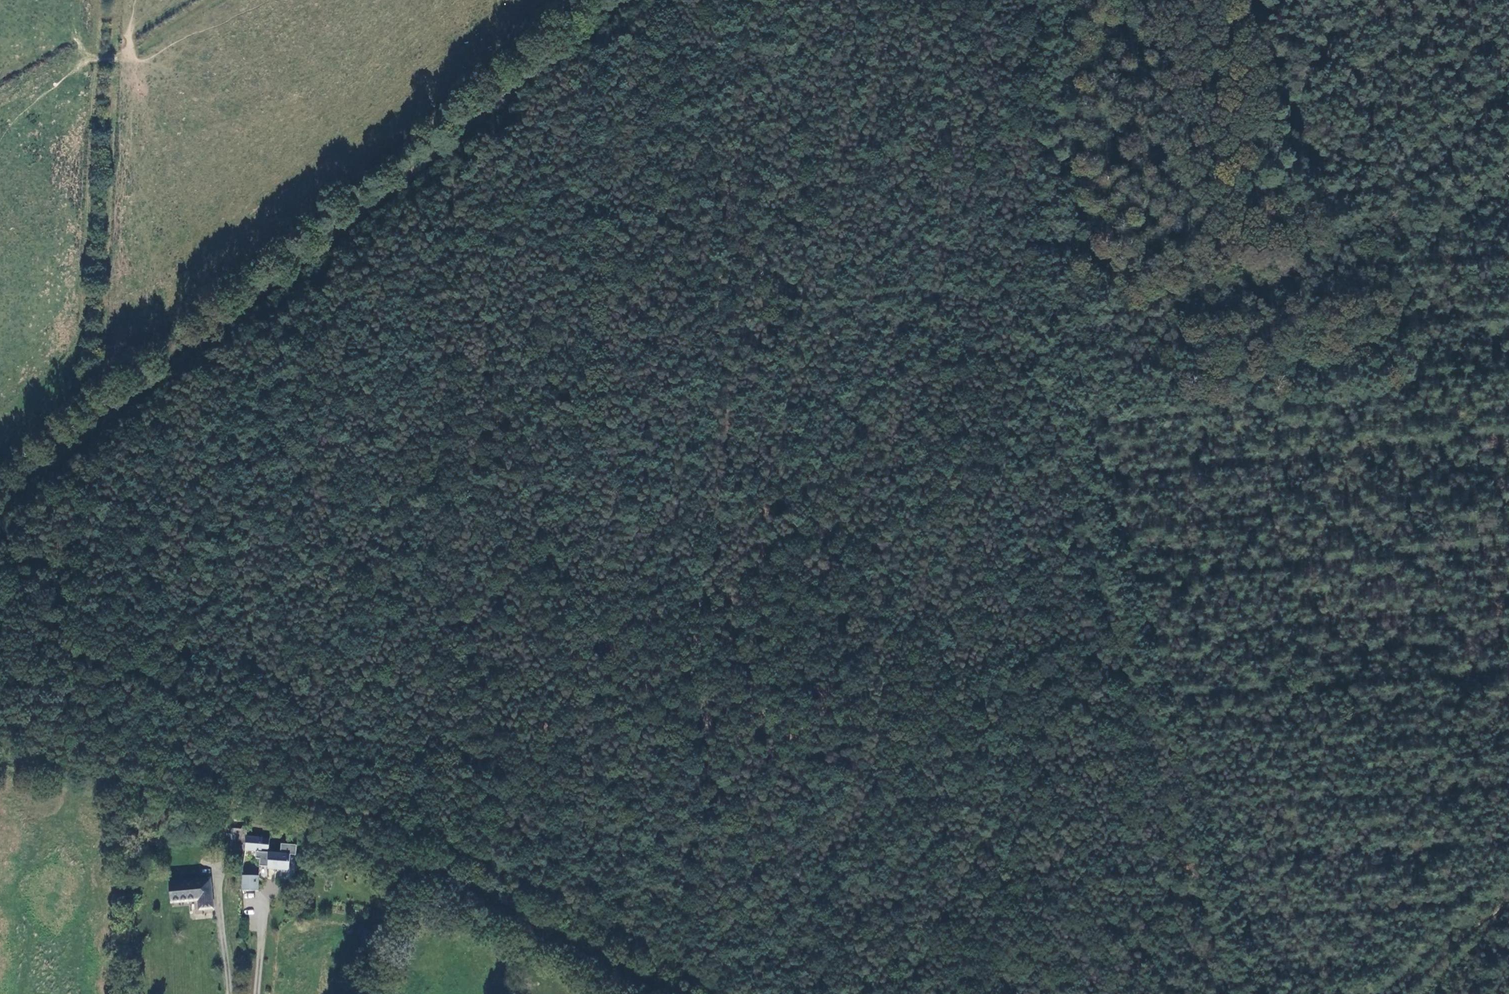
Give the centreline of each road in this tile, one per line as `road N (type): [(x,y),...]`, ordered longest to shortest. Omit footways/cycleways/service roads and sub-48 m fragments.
road 1 (track): [(0,511),(629,0)]
road 2 (track): [(387,993),(401,853)]

